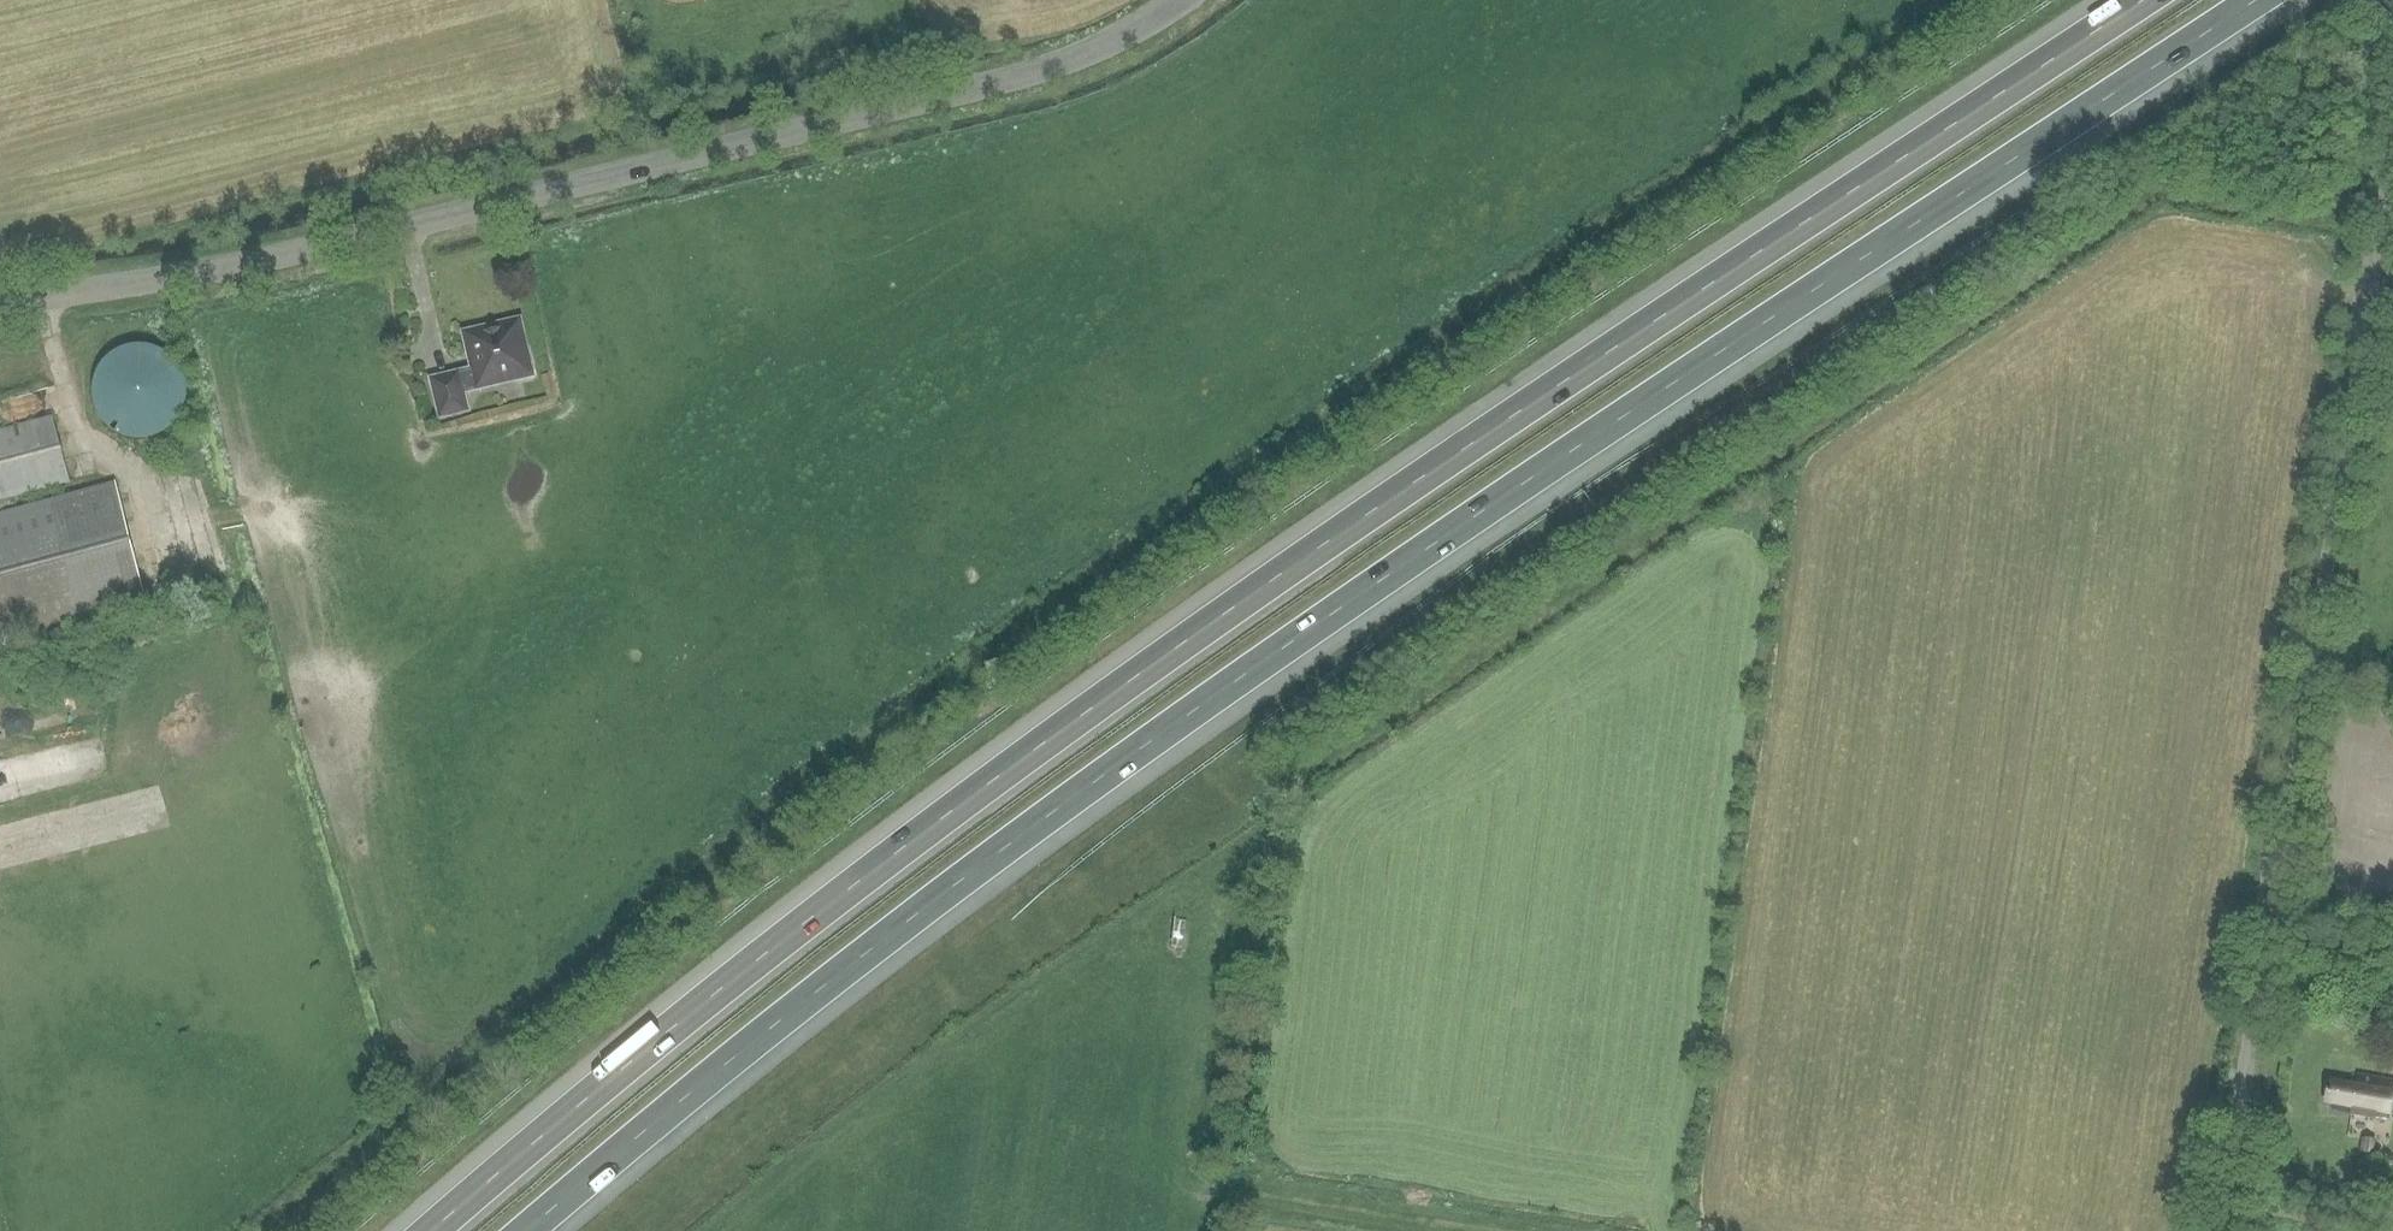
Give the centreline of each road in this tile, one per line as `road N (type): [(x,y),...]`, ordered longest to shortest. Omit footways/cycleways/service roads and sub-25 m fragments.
road 1 (motorway): [(525,1230),(732,1058),(1197,710),(1625,416),(2257,0)]
road 2 (motorway): [(2144,0),(1713,283),(1044,742),(741,972),(434,1230)]
road 3 (tertiary): [(0,303),(974,99),(1125,44),(1183,0)]
road 4 (unclassified): [(2213,1230),(2392,84)]

